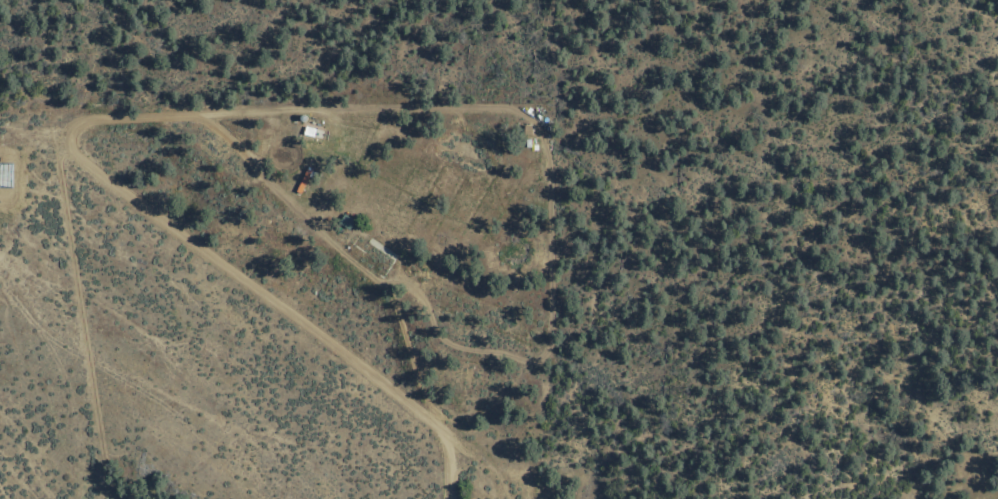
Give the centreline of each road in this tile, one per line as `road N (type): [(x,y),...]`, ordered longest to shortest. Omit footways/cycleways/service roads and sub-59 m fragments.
road 1 (track): [(437,432),(394,297),(301,208)]

